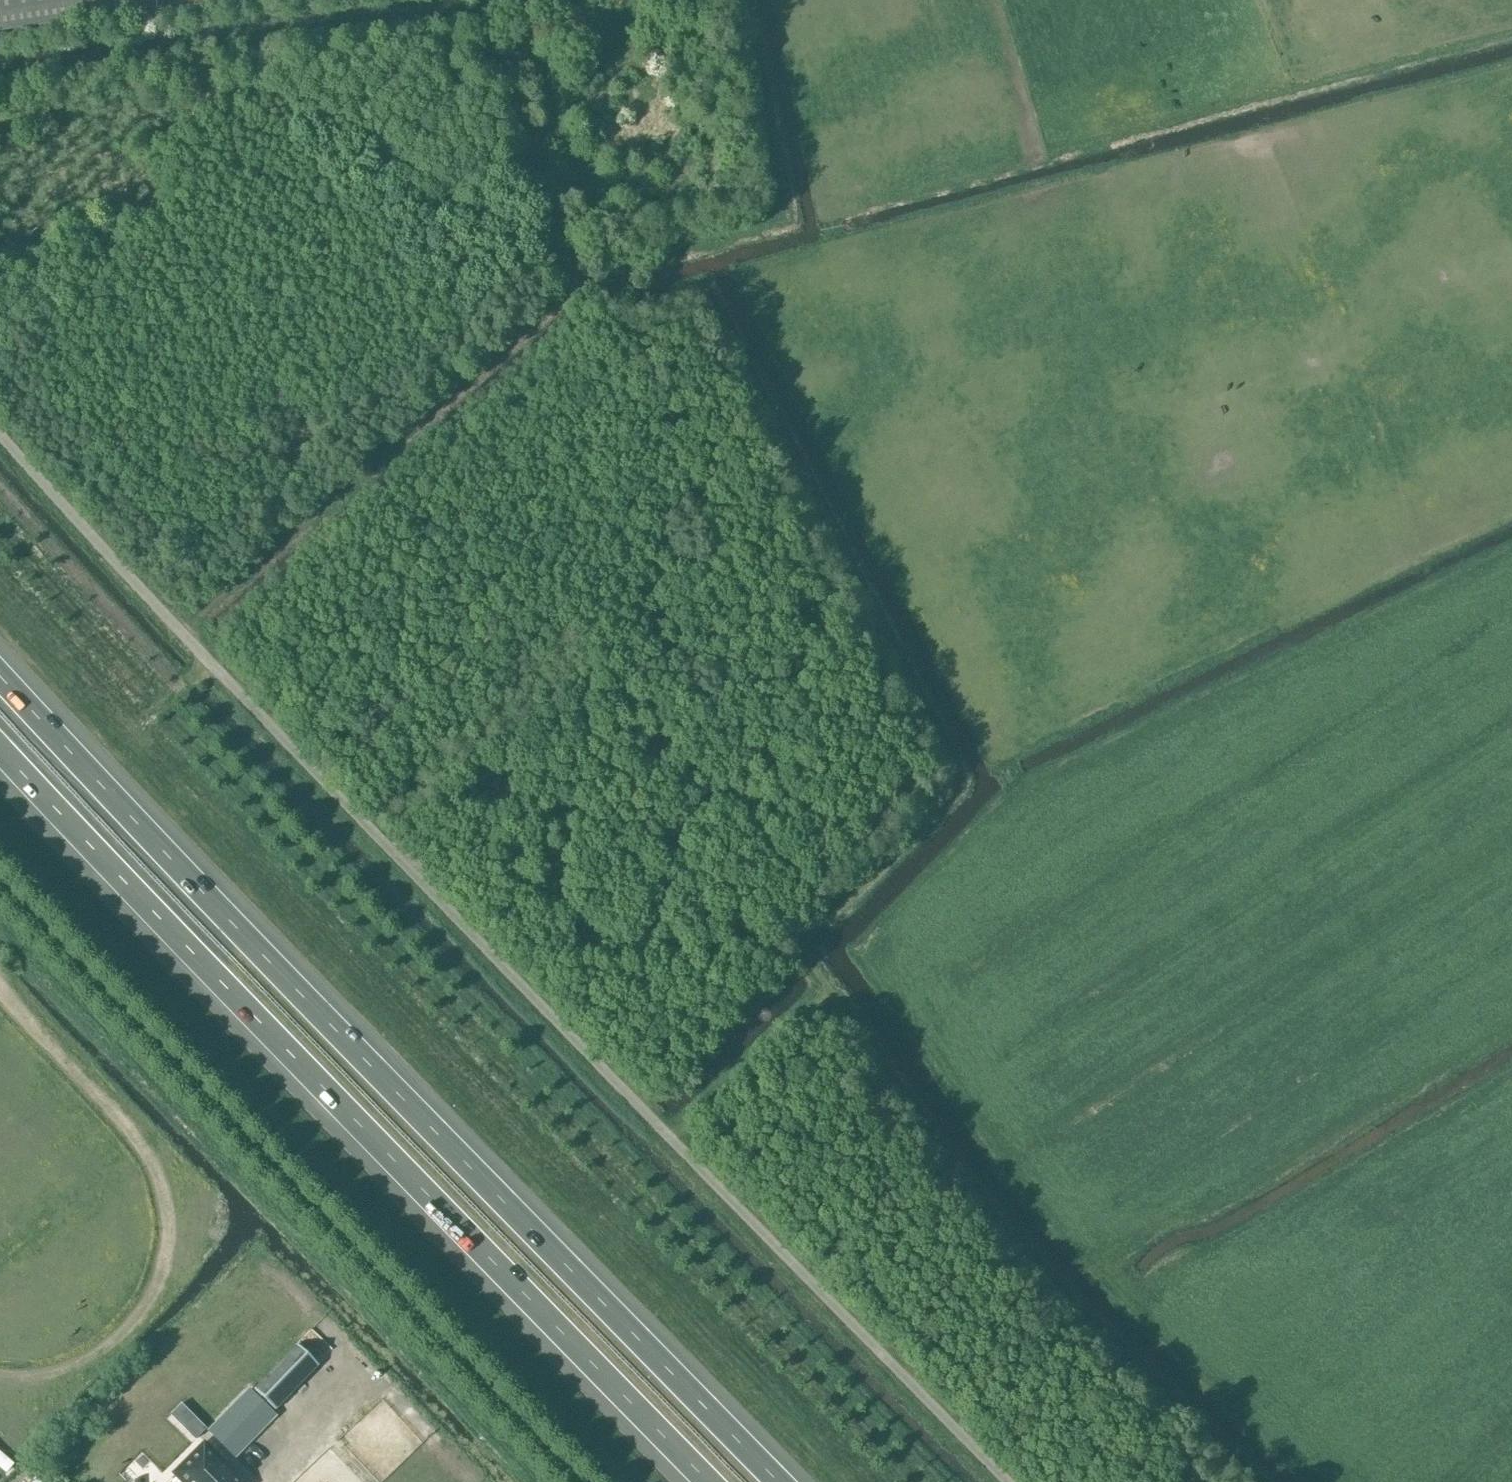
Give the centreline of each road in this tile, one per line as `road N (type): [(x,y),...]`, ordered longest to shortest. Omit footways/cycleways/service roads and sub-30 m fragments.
road 1 (unclassified): [(997,1481),(655,1138),(0,435)]
road 2 (motorway): [(778,1481),(360,1059),(0,677)]
road 3 (motorway): [(0,752),(707,1481)]

